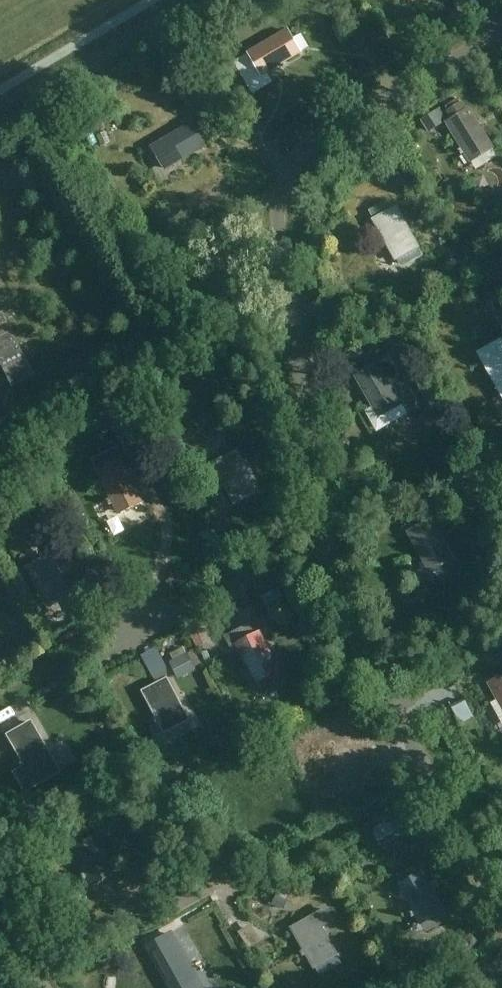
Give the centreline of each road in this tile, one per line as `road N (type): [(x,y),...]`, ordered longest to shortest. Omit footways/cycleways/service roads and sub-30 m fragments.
road 1 (residential): [(475,43),(325,132),(287,173),(282,261),(332,555)]
road 2 (residential): [(332,555),(351,632),(434,782)]
road 3 (residential): [(434,782),(225,897)]
road 4 (residential): [(332,555),(147,631)]
road 5 (residential): [(434,782),(501,904)]

